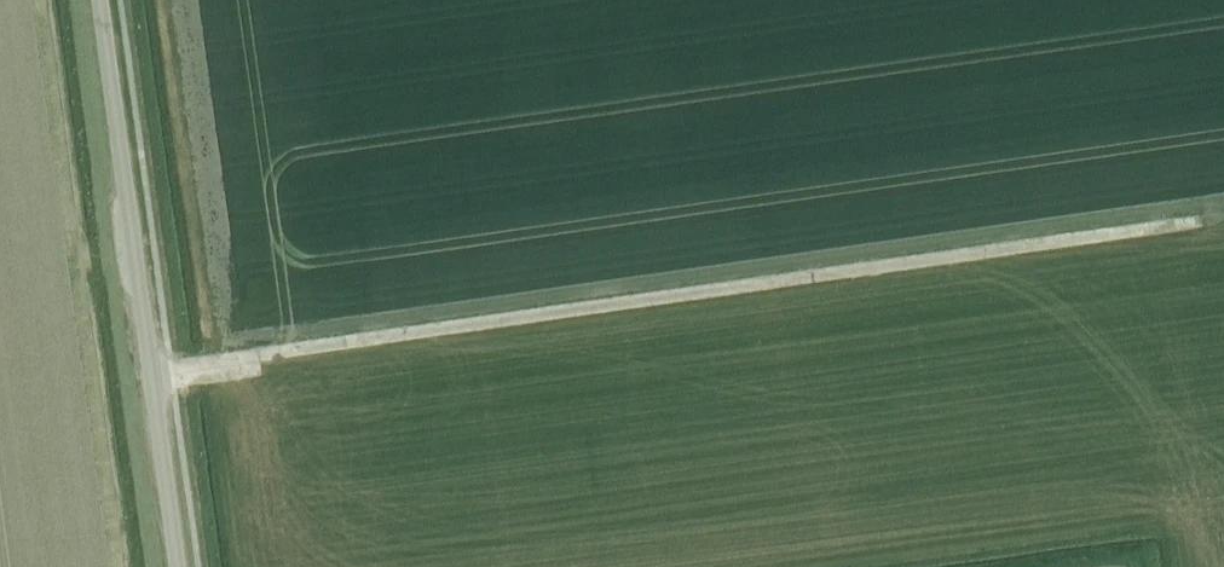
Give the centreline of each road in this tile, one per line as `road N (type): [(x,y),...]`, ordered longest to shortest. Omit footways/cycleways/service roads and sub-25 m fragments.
road 1 (unclassified): [(173,566),(95,0)]

